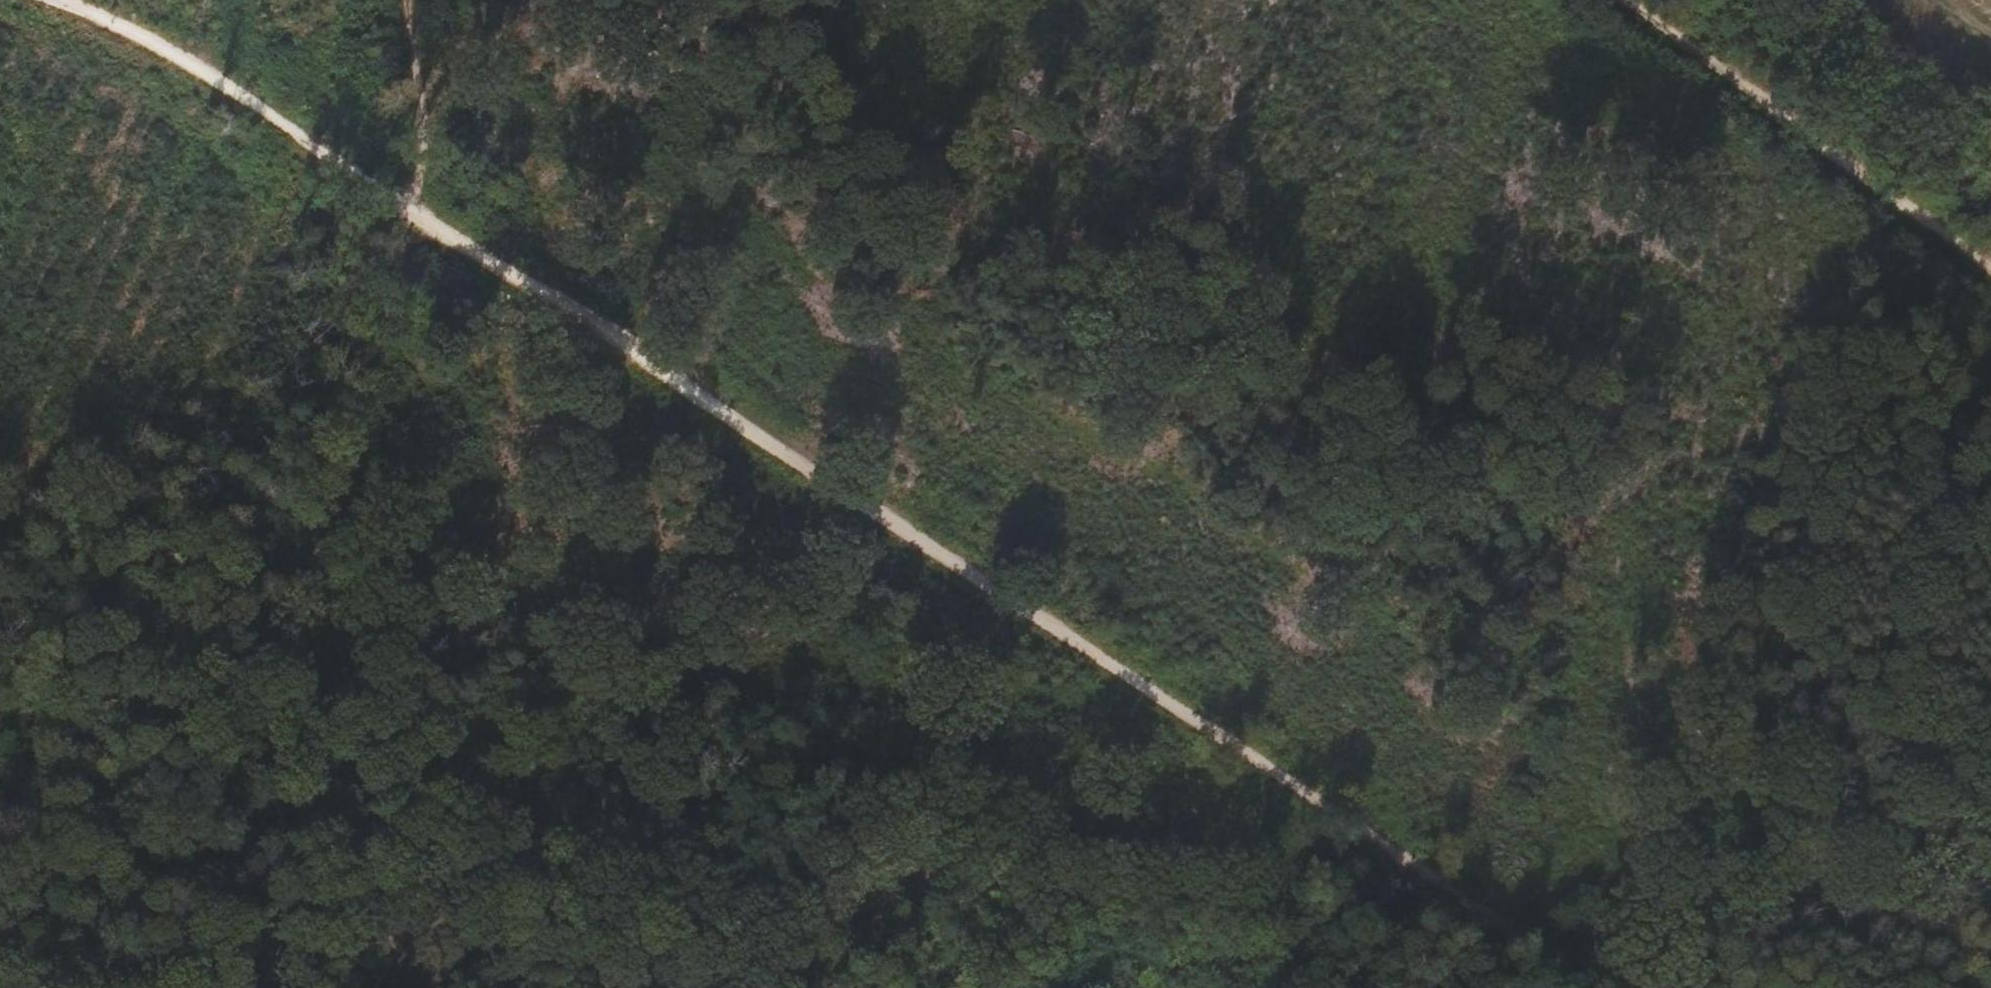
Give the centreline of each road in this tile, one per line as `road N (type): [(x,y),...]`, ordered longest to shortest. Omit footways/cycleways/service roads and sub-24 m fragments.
road 1 (track): [(50,0),(172,54),(408,216),(1483,909)]
road 2 (track): [(1619,0),(1990,279)]
road 3 (track): [(1483,909),(1607,987)]

